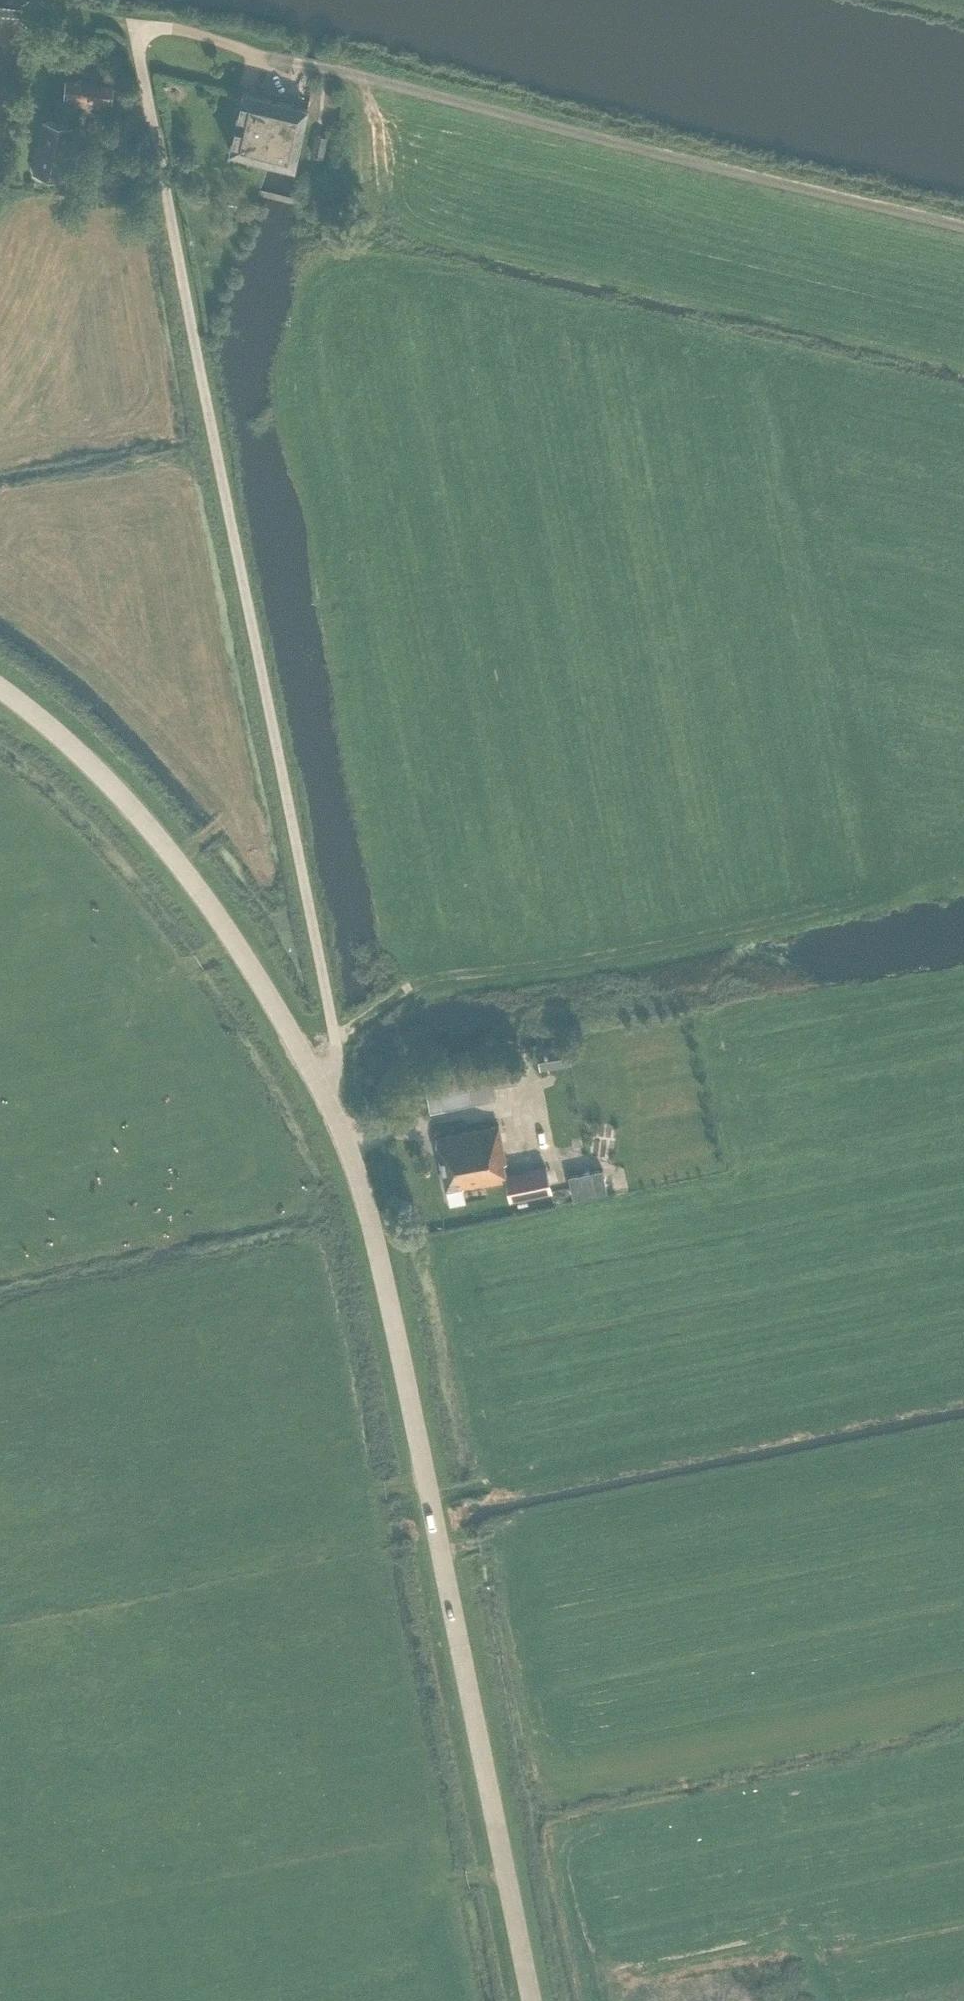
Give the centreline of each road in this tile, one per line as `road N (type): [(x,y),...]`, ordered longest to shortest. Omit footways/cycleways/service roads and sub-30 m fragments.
road 1 (unclassified): [(316,1078),(329,1071),(337,1045),(139,27)]
road 2 (tertiary): [(532,2000),(390,1304),(362,1191),(316,1078)]
road 3 (track): [(963,224),(304,65)]
road 4 (tertiary): [(316,1078),(179,862),(74,746),(0,686)]
road 5 (unclassified): [(304,65),(178,29),(139,27)]

